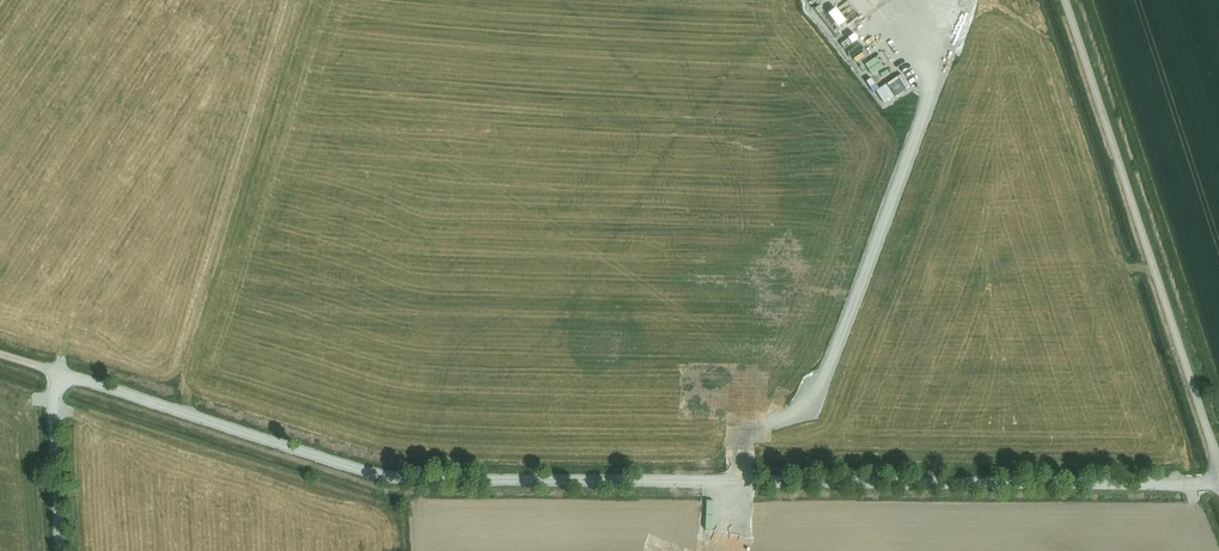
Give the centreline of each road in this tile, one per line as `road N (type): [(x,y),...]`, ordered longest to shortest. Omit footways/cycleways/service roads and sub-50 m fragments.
road 1 (unclassified): [(52,368),(333,459),(430,478),(1218,481)]
road 2 (unclassified): [(1064,0),(1218,473)]
road 3 (unclassified): [(52,368),(62,550)]

